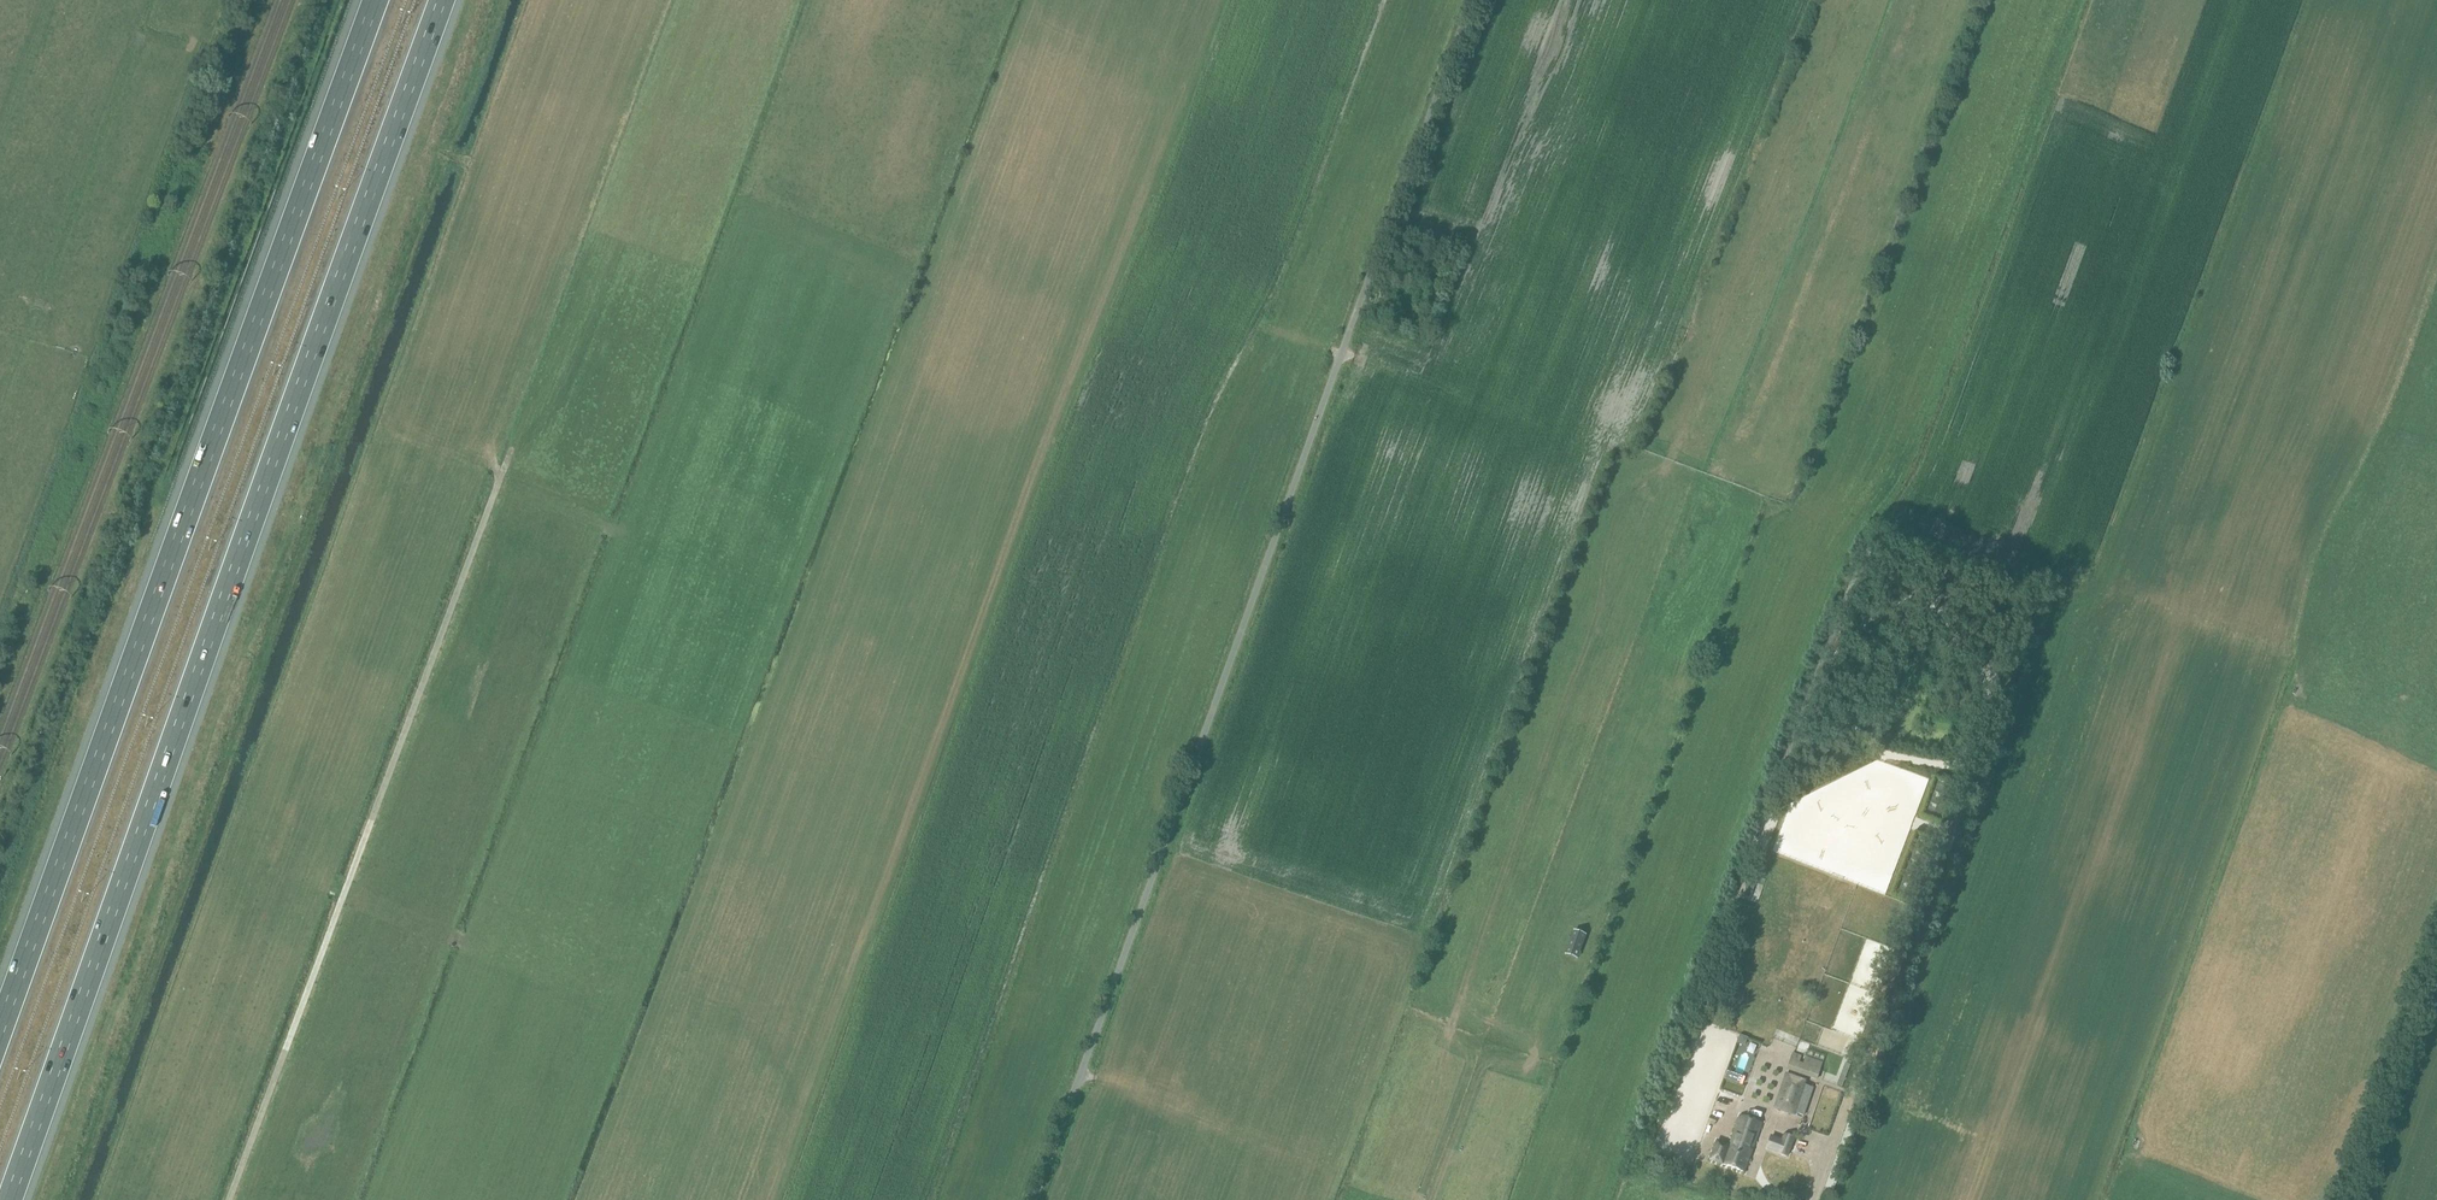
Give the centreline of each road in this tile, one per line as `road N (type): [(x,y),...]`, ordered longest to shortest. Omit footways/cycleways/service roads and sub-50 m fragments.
road 1 (motorway): [(10,1199),(443,0)]
road 2 (motorway): [(375,0),(0,1030)]

